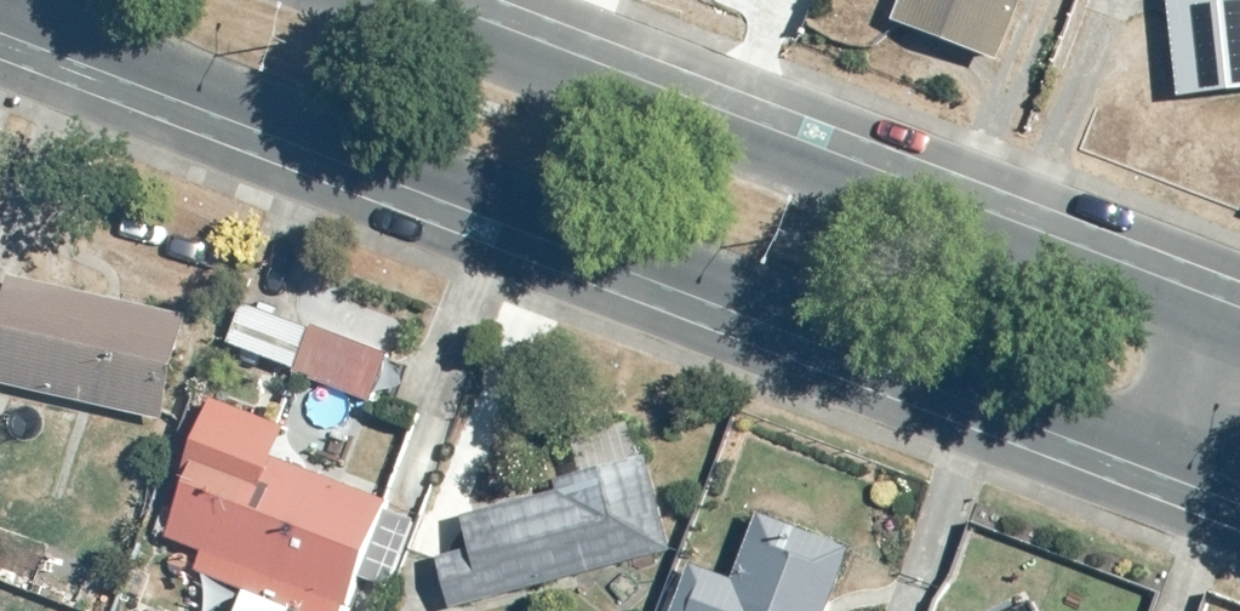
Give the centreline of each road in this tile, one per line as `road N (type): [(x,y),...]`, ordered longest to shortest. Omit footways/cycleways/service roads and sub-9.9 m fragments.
road 1 (secondary): [(1116,432),(0,6)]
road 2 (secondary): [(354,0),(1172,302)]
road 3 (tertiary): [(1116,432),(1172,302)]
road 4 (secondary): [(1239,481),(1116,432)]

